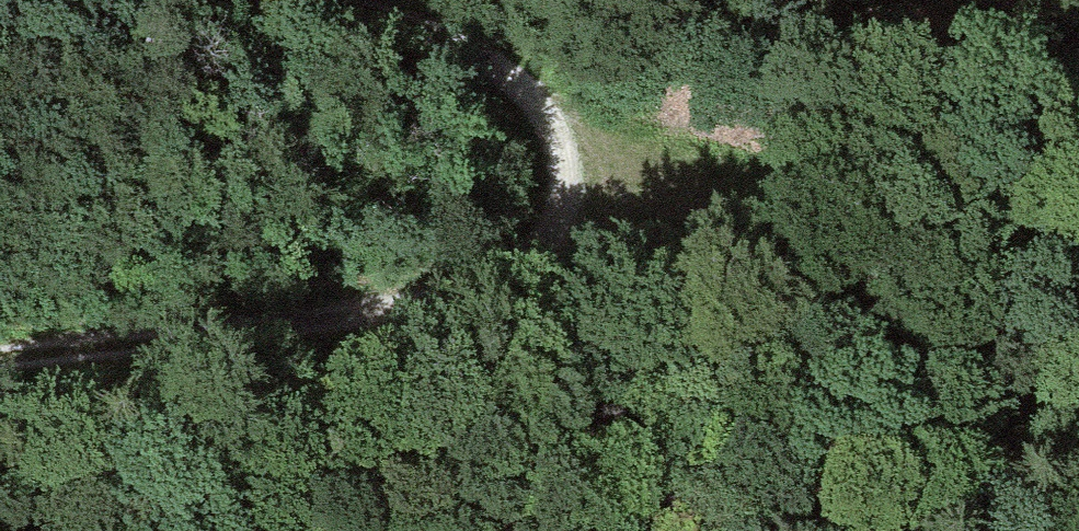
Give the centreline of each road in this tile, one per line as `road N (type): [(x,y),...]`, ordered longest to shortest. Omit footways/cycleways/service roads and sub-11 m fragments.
road 1 (track): [(340,0),(436,20),(536,82),(576,160),(576,206),(563,243),(524,279),(459,299),(313,327),(0,360)]
road 2 (track): [(576,160),(905,115)]
road 3 (track): [(1078,39),(989,40),(905,115)]

